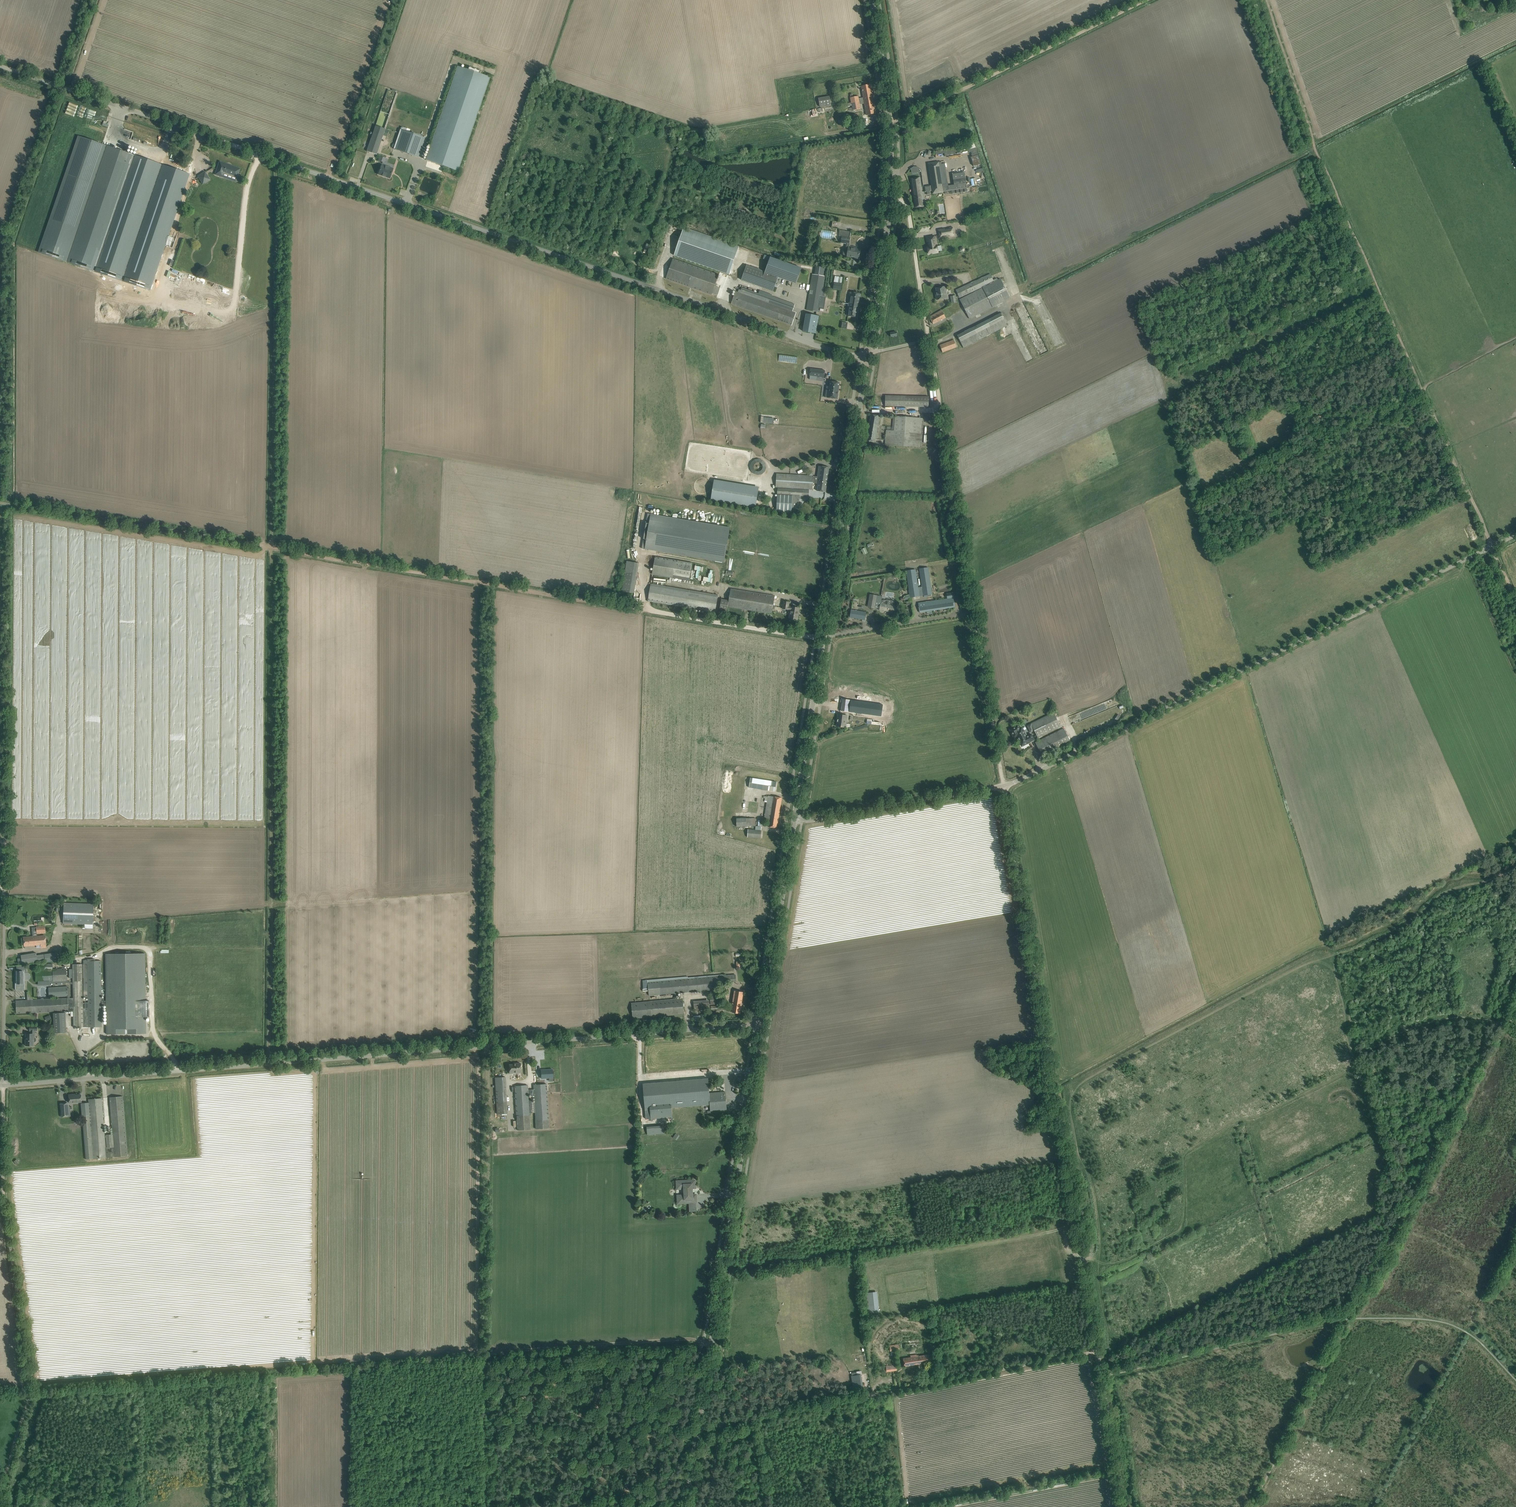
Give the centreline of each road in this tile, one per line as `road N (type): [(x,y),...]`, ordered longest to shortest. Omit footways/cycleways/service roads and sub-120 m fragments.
road 1 (unclassified): [(867,357),(0,64)]
road 2 (unclassified): [(3,1085),(762,1026)]
road 3 (unclassified): [(1124,1506),(1003,787)]
road 4 (track): [(1003,787),(908,207),(890,195)]
road 5 (track): [(1263,0),(1315,152),(1492,546)]
road 6 (unclassified): [(1003,787),(1515,534)]
road 7 (track): [(831,642),(272,547)]
road 8 (track): [(1502,1016),(1252,1506)]
road 9 (track): [(269,1064),(272,547)]
road 10 (tertiary): [(686,1506),(762,1026)]
road 11 (tertiary): [(794,820),(867,357)]
road 12 (track): [(3,1085),(3,1193),(29,1396),(0,1497)]
road 13 (track): [(272,547),(280,159)]
road 14 (tertiary): [(867,357),(890,195),(871,0)]
road 15 (track): [(1146,0),(882,125)]
road 16 (track): [(272,547),(0,503)]
road 17 (unclassified): [(3,1085),(1,867)]
road 18 (unclassified): [(794,820),(1003,787)]
road 19 (tertiary): [(762,1026),(794,820)]

